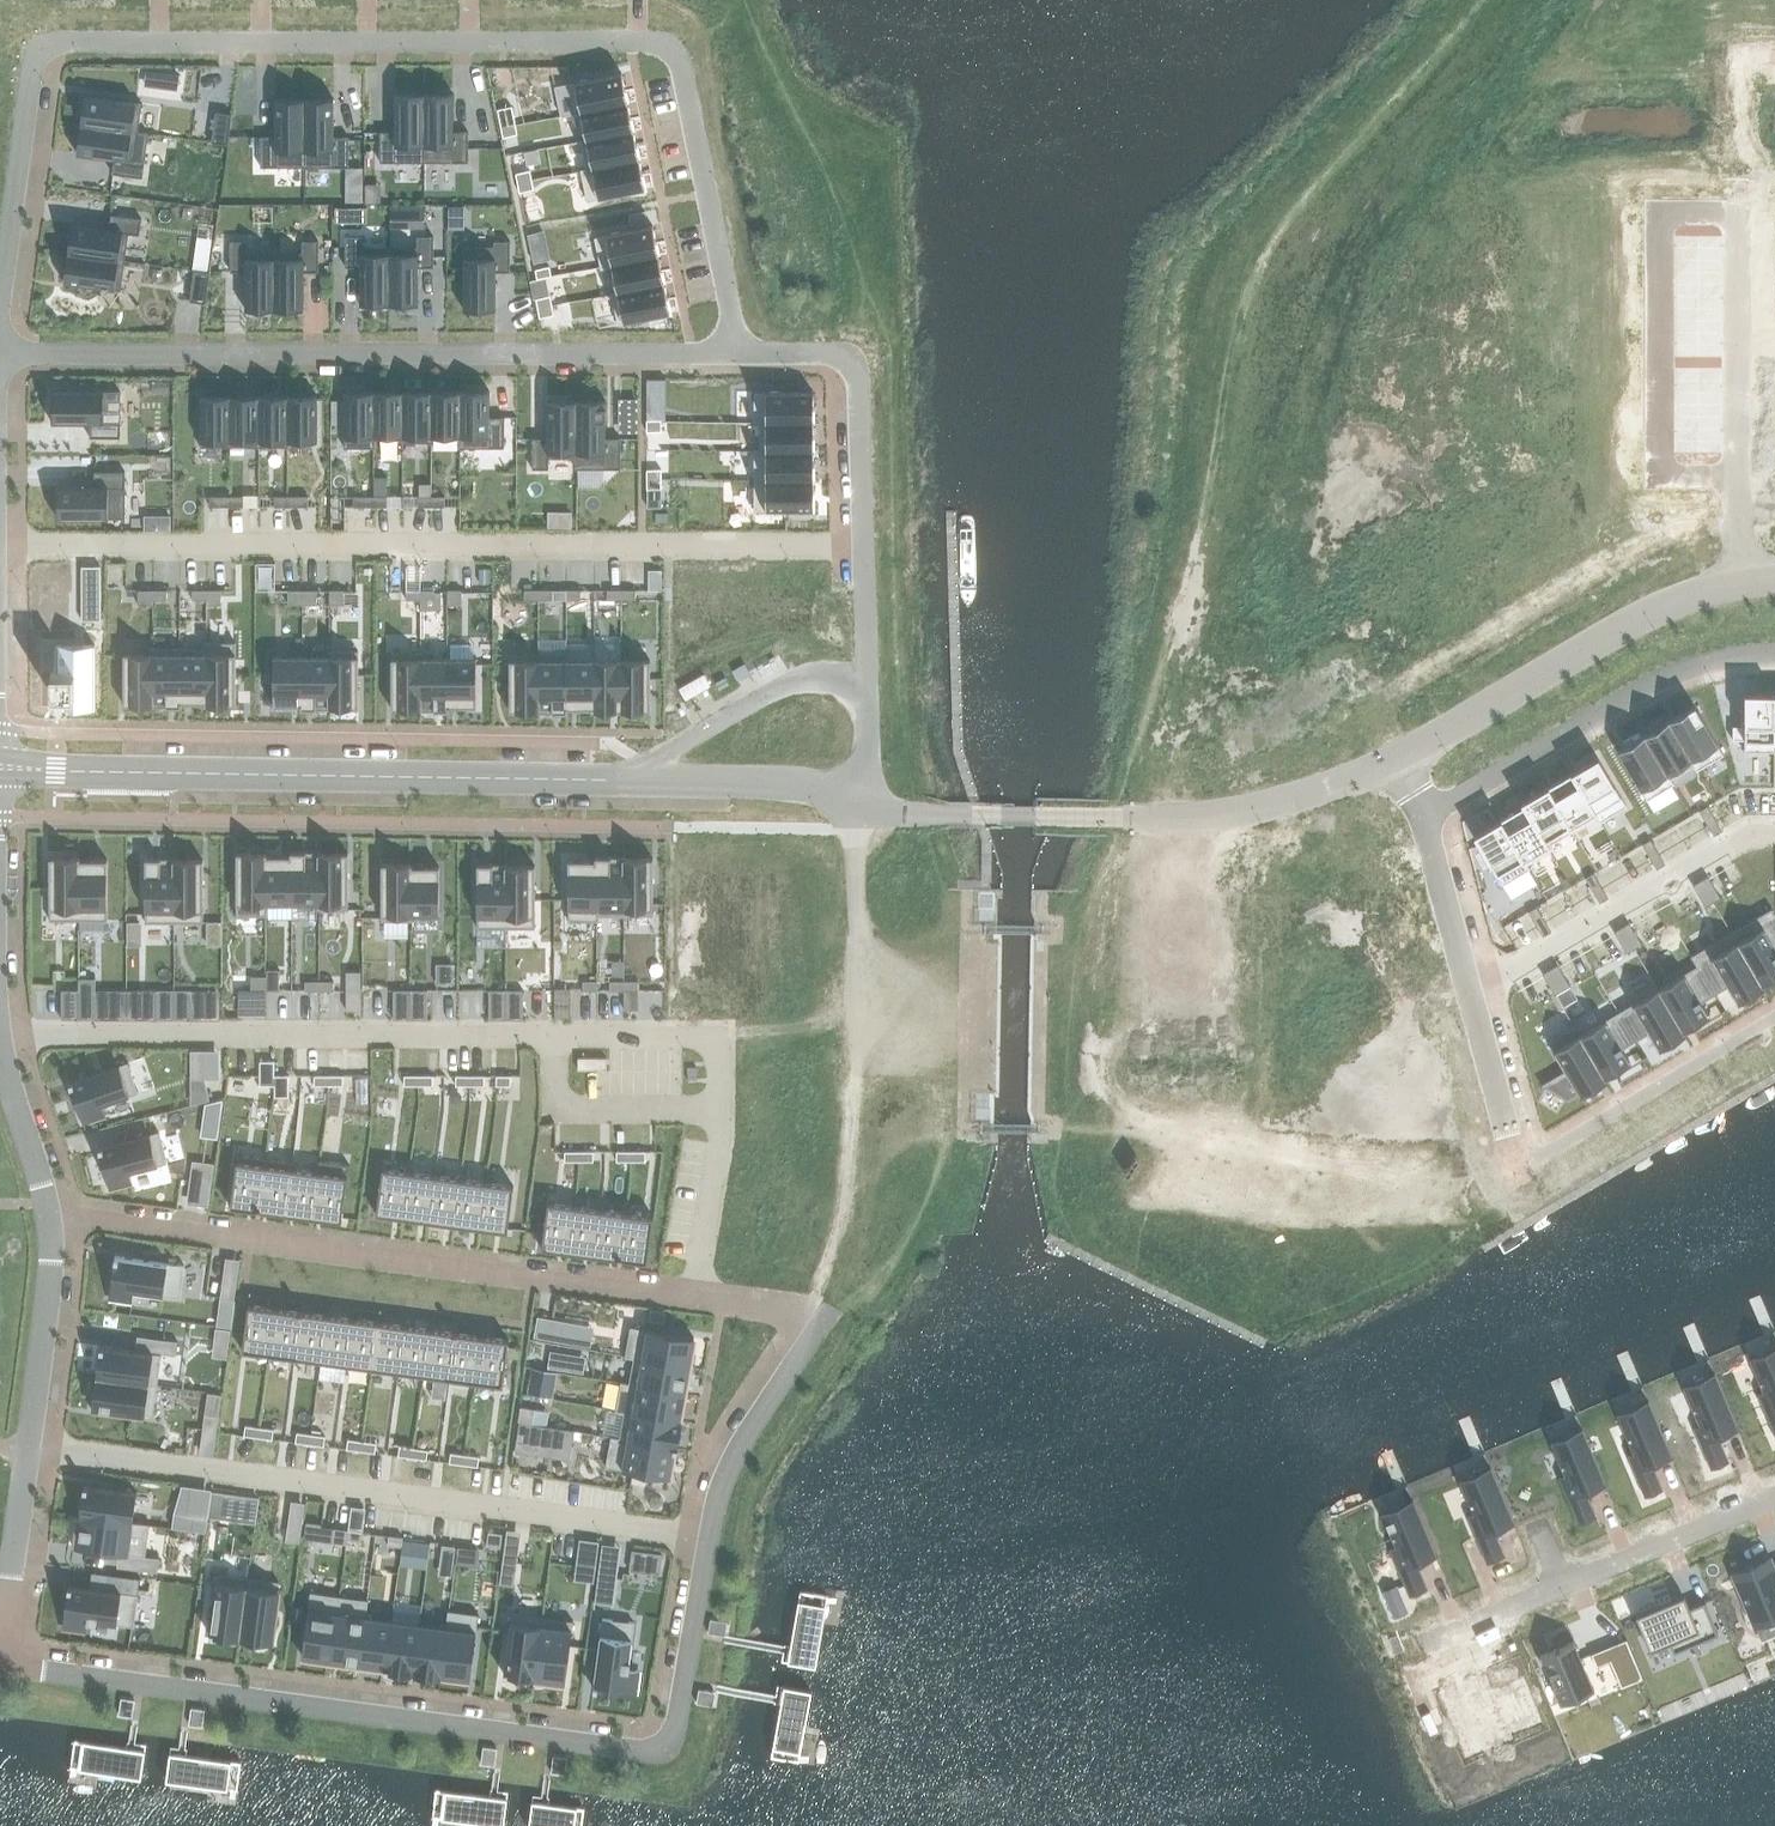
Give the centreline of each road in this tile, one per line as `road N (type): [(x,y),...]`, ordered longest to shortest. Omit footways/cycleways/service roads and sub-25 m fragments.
road 1 (residential): [(738,353),(679,63),(655,44),(51,42),(30,63),(0,330)]
road 2 (residential): [(0,1647),(14,1665),(654,1754),(674,1739),(718,1485),(815,1328)]
road 3 (tertiary): [(0,769),(805,785),(862,801)]
road 4 (tertiary): [(1394,762),(1386,793),(1137,1030),(927,1033),(871,960),(858,925),(862,801)]
road 5 (residential): [(50,1219),(691,1298),(815,1328)]
road 6 (residential): [(738,353),(0,355)]
road 7 (residential): [(862,801),(867,754),(855,382),(850,364),(830,354),(738,353)]
road 8 (residential): [(1422,819),(1651,681),(1733,658),(1774,657)]
road 9 (residential): [(1734,582),(1734,189)]
road 10 (tertiary): [(1734,582),(1647,614),(1394,762)]
road 11 (residential): [(0,1599),(26,1449),(50,1219)]
road 12 (residential): [(1774,1495),(1427,1638)]
road 13 (residential): [(1515,1165),(1422,819)]
road 14 (tertiary): [(1394,762),(1287,803),(1215,816),(1121,818)]
road 15 (tertiary): [(862,801),(897,816),(1121,818)]
road 16 (track): [(853,1080),(847,1214),(802,1322)]
road 17 (residential): [(50,1219),(0,1050)]

